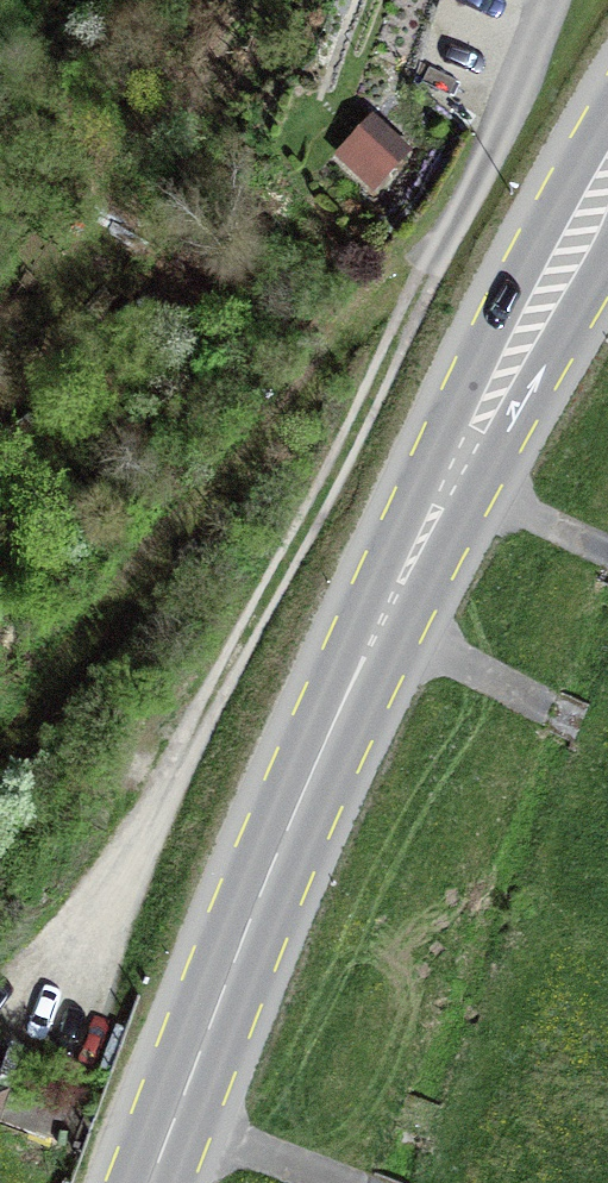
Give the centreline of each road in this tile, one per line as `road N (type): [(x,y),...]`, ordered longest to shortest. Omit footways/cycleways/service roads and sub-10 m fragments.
road 1 (primary): [(149,1182),(248,912),(452,478),(607,183)]
road 2 (track): [(0,782),(116,607),(242,455),(418,273)]
road 3 (track): [(370,653),(595,738)]
road 4 (track): [(172,1120),(336,1182)]
road 5 (track): [(452,478),(607,556)]

